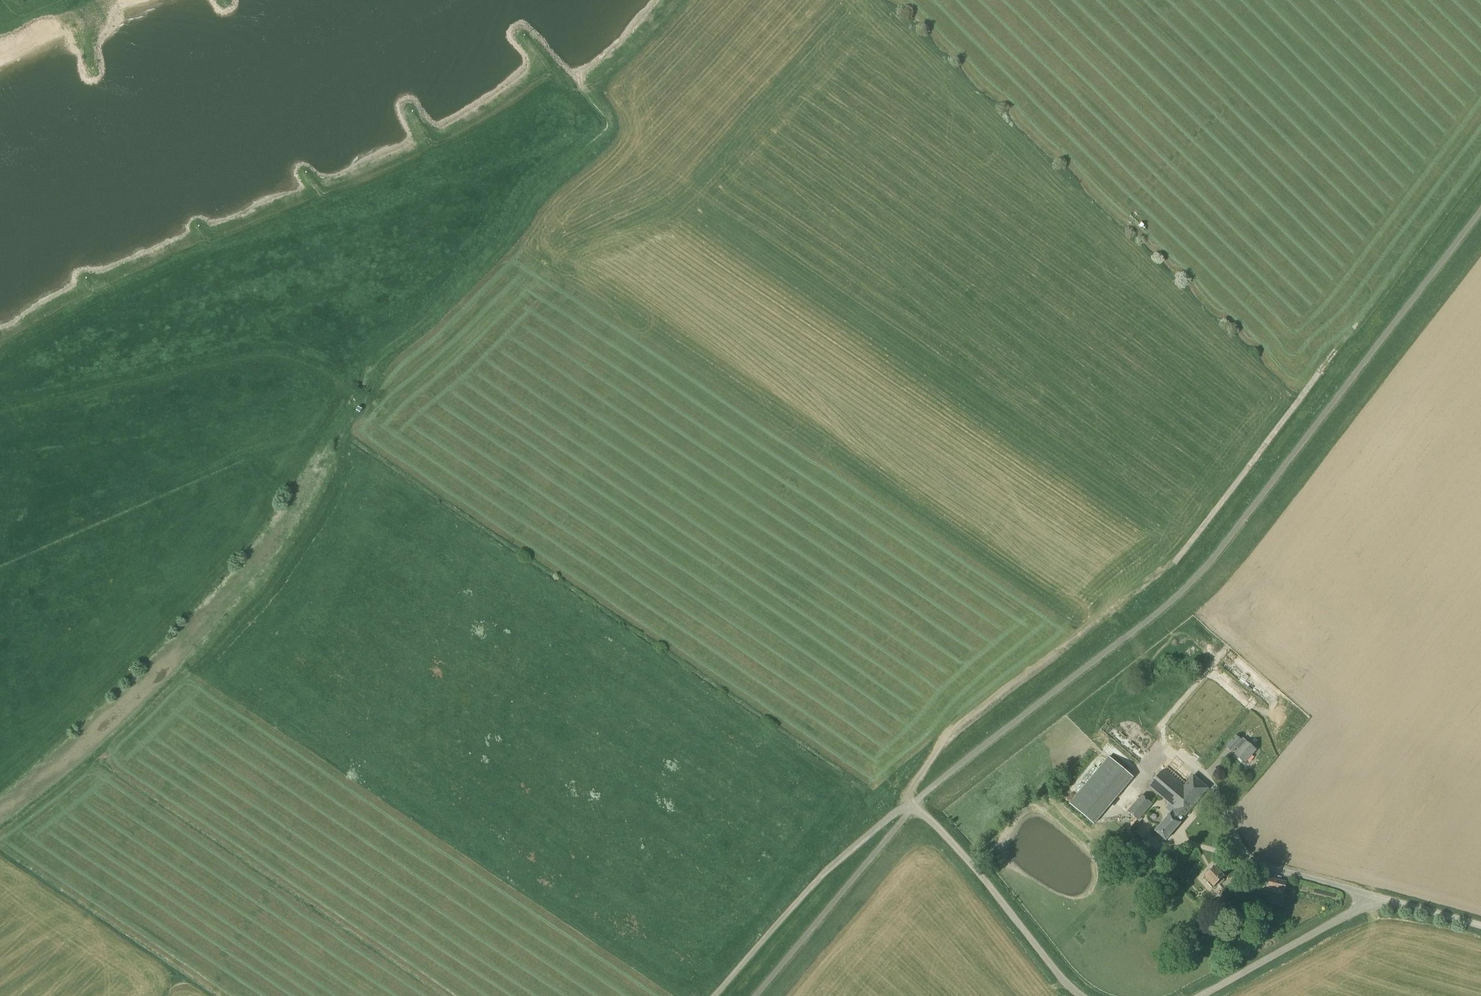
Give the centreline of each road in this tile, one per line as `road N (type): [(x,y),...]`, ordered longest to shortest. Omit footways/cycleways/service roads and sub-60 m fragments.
road 1 (unclassified): [(1480,926),(1377,903),(1208,995)]
road 2 (unclassified): [(1075,995),(914,805)]
road 3 (track): [(1447,199),(1320,372)]

